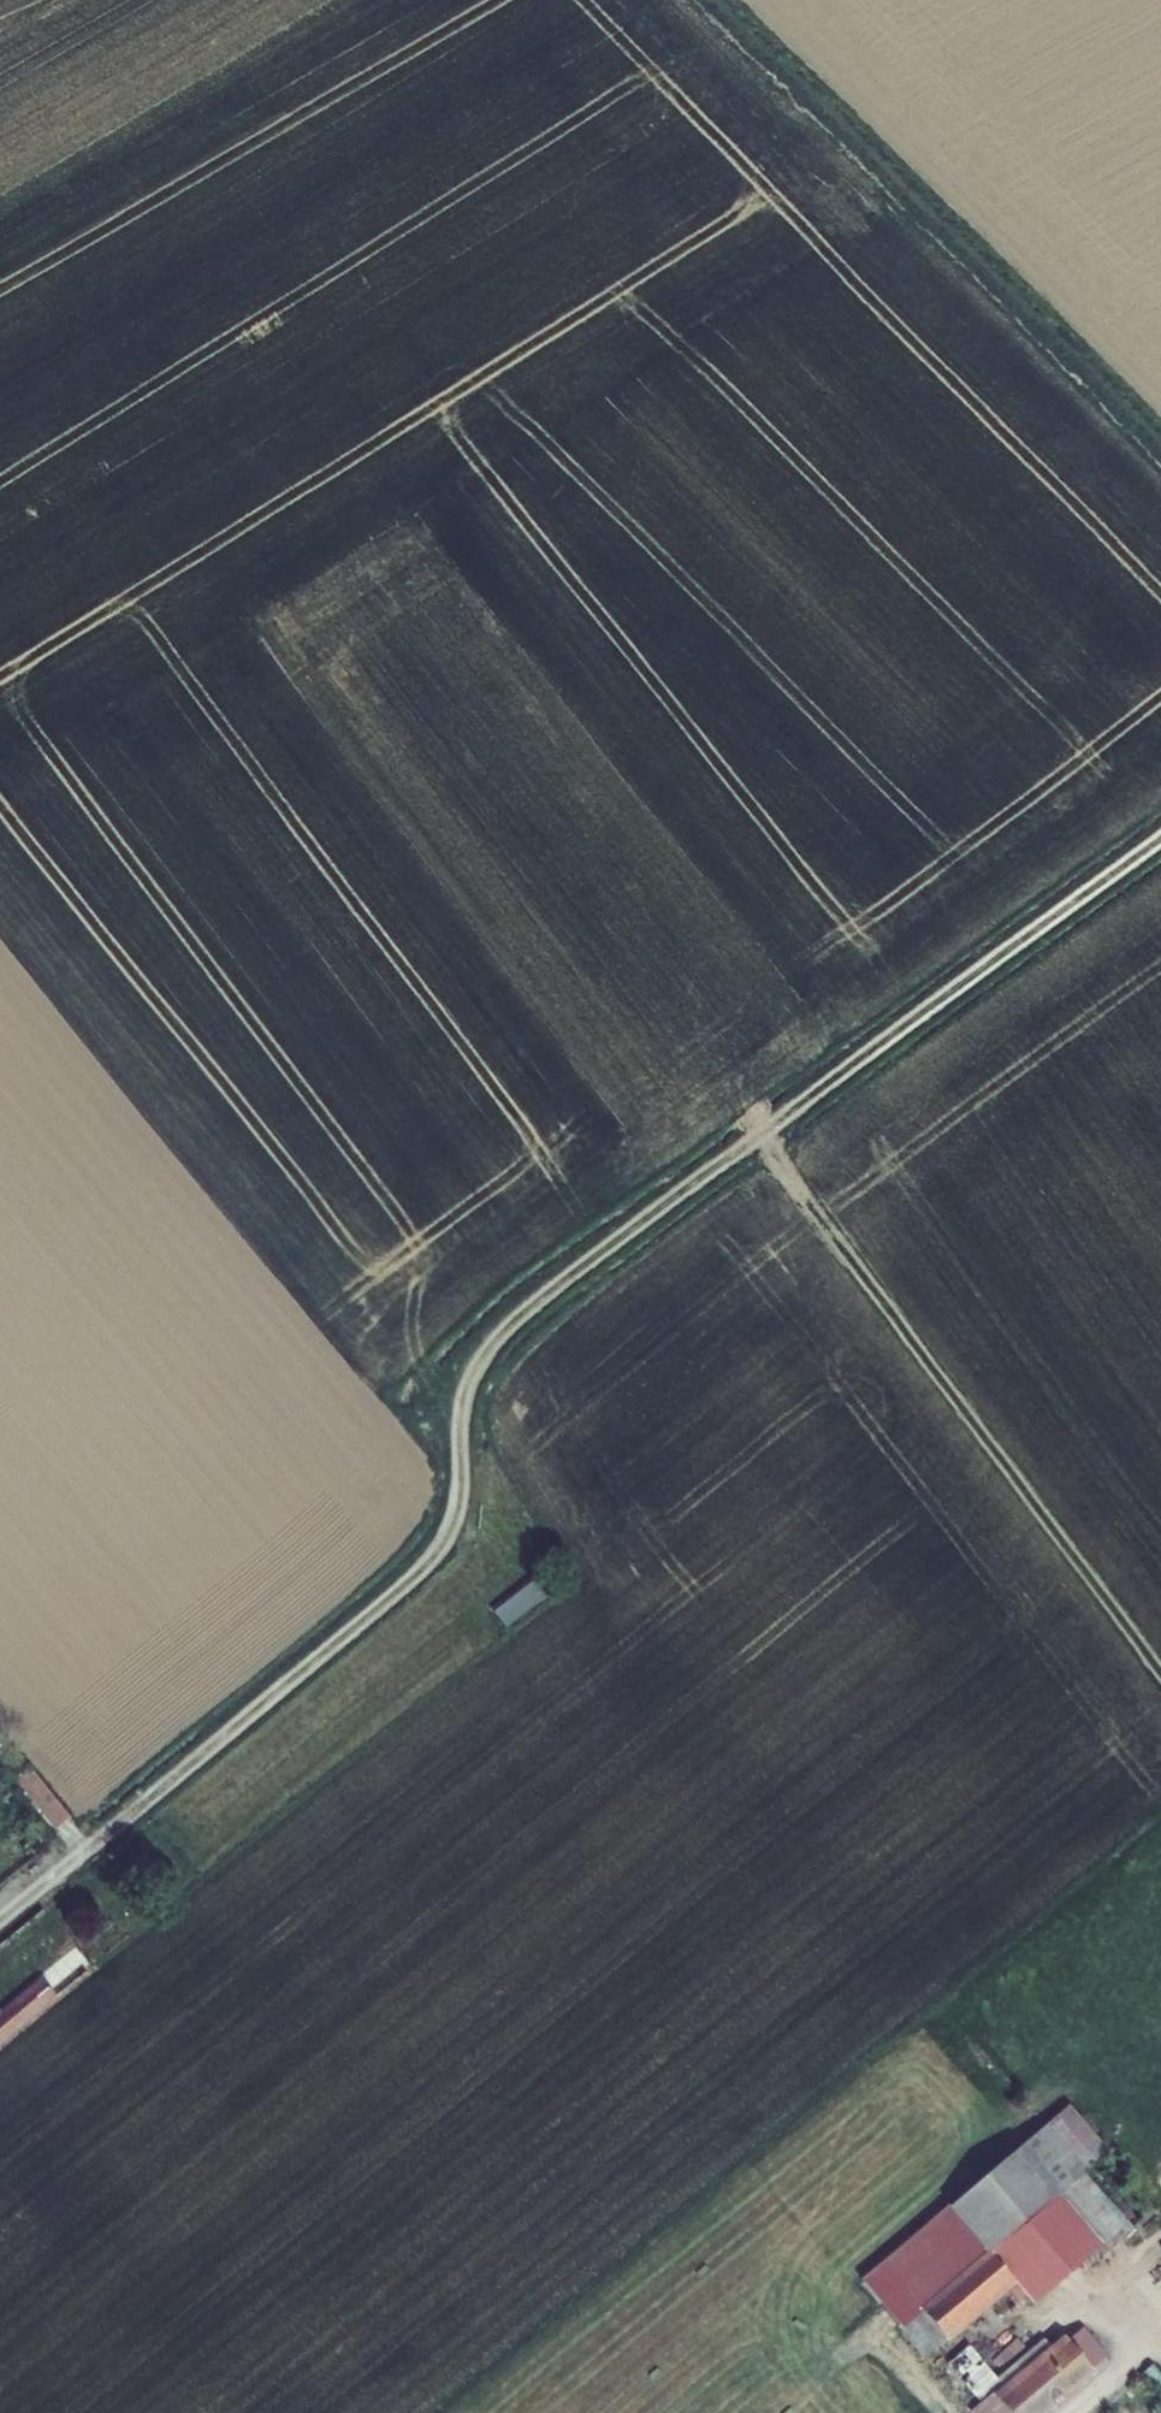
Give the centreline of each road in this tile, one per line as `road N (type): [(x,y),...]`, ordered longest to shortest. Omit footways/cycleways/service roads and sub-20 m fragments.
road 1 (track): [(1160,839),(505,1329),(465,1391),(461,1494),(432,1559),(92,1845)]
road 2 (unclassified): [(92,1845),(0,1922)]

